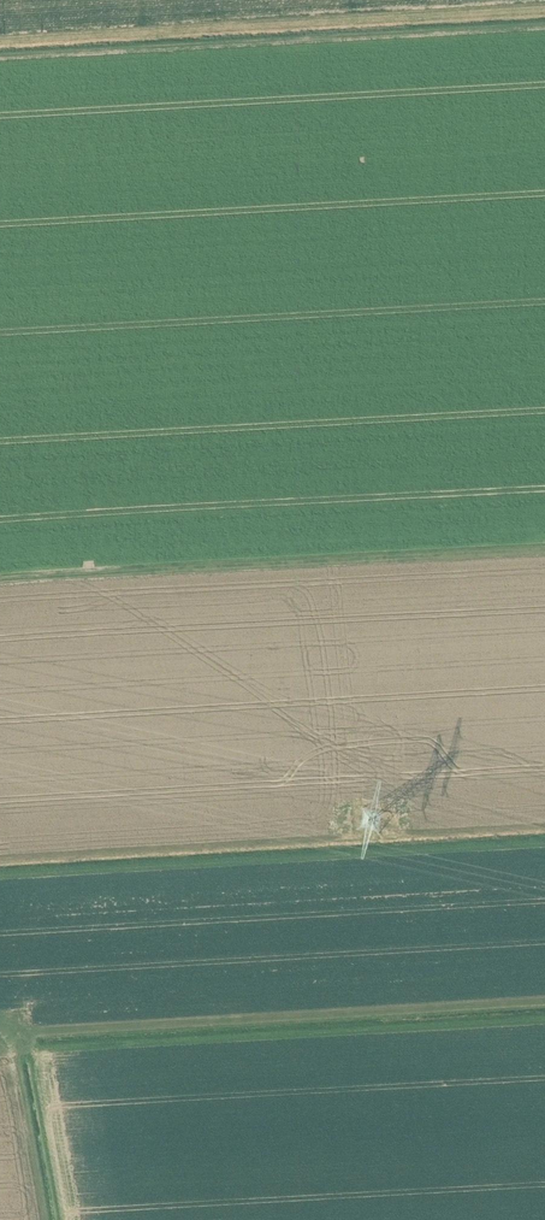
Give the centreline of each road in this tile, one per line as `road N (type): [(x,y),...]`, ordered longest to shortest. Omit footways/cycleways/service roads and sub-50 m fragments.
road 1 (track): [(0,1023),(22,1031),(544,1001)]
road 2 (track): [(0,580),(544,549)]

